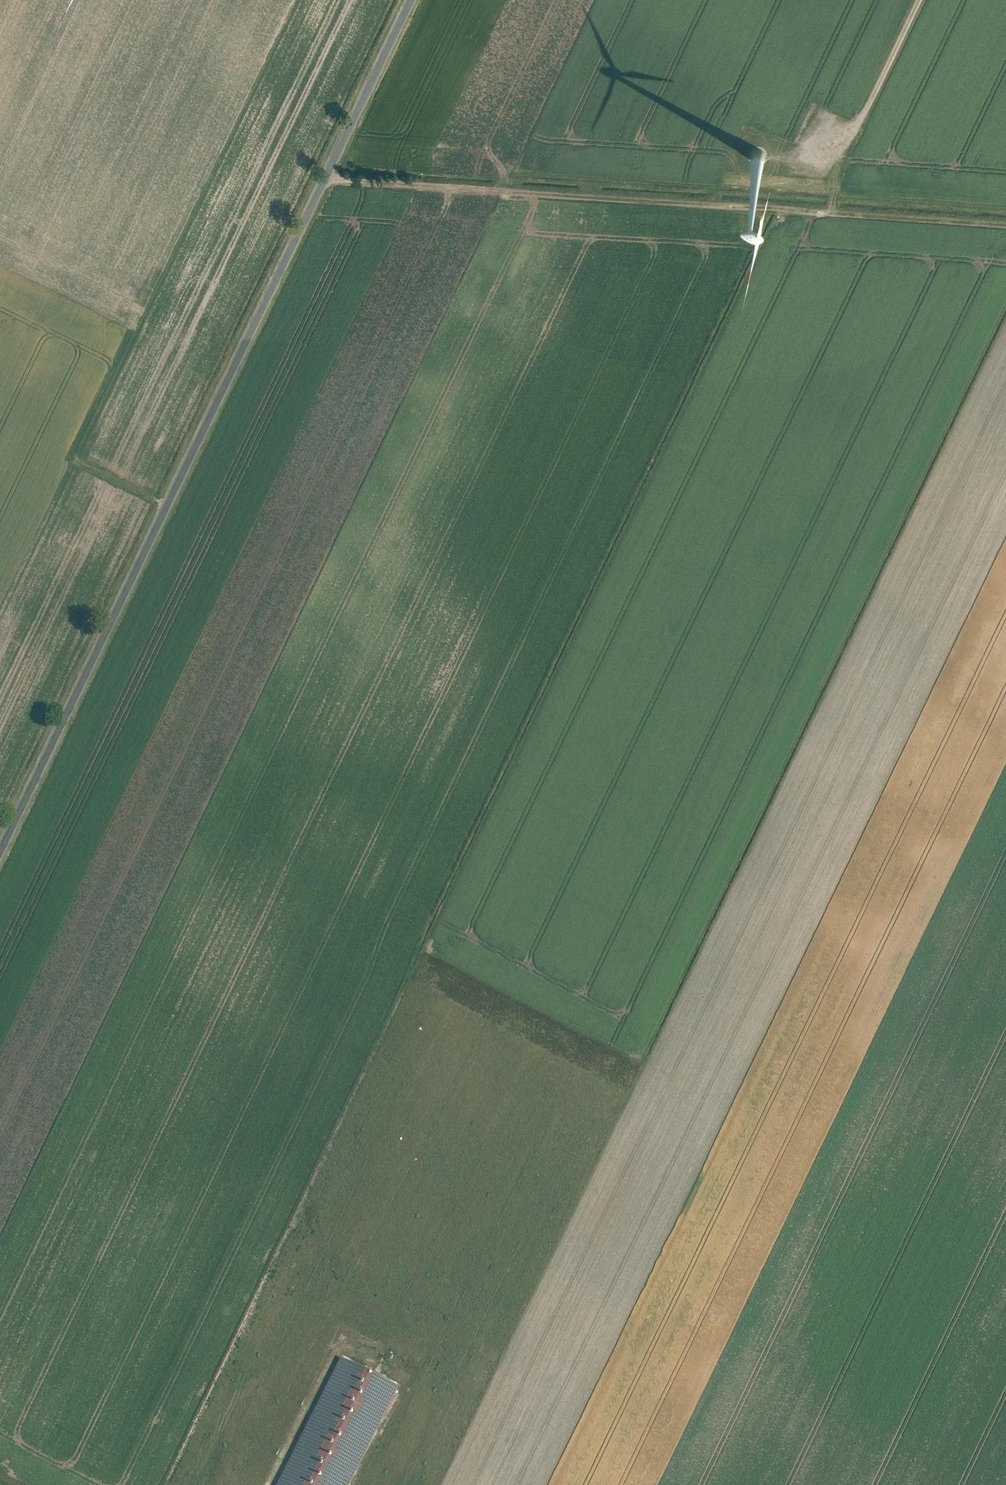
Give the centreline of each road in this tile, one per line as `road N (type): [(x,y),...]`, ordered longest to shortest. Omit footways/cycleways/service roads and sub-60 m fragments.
road 1 (tertiary): [(413,0),(0,852)]
road 2 (track): [(918,0),(837,167)]

